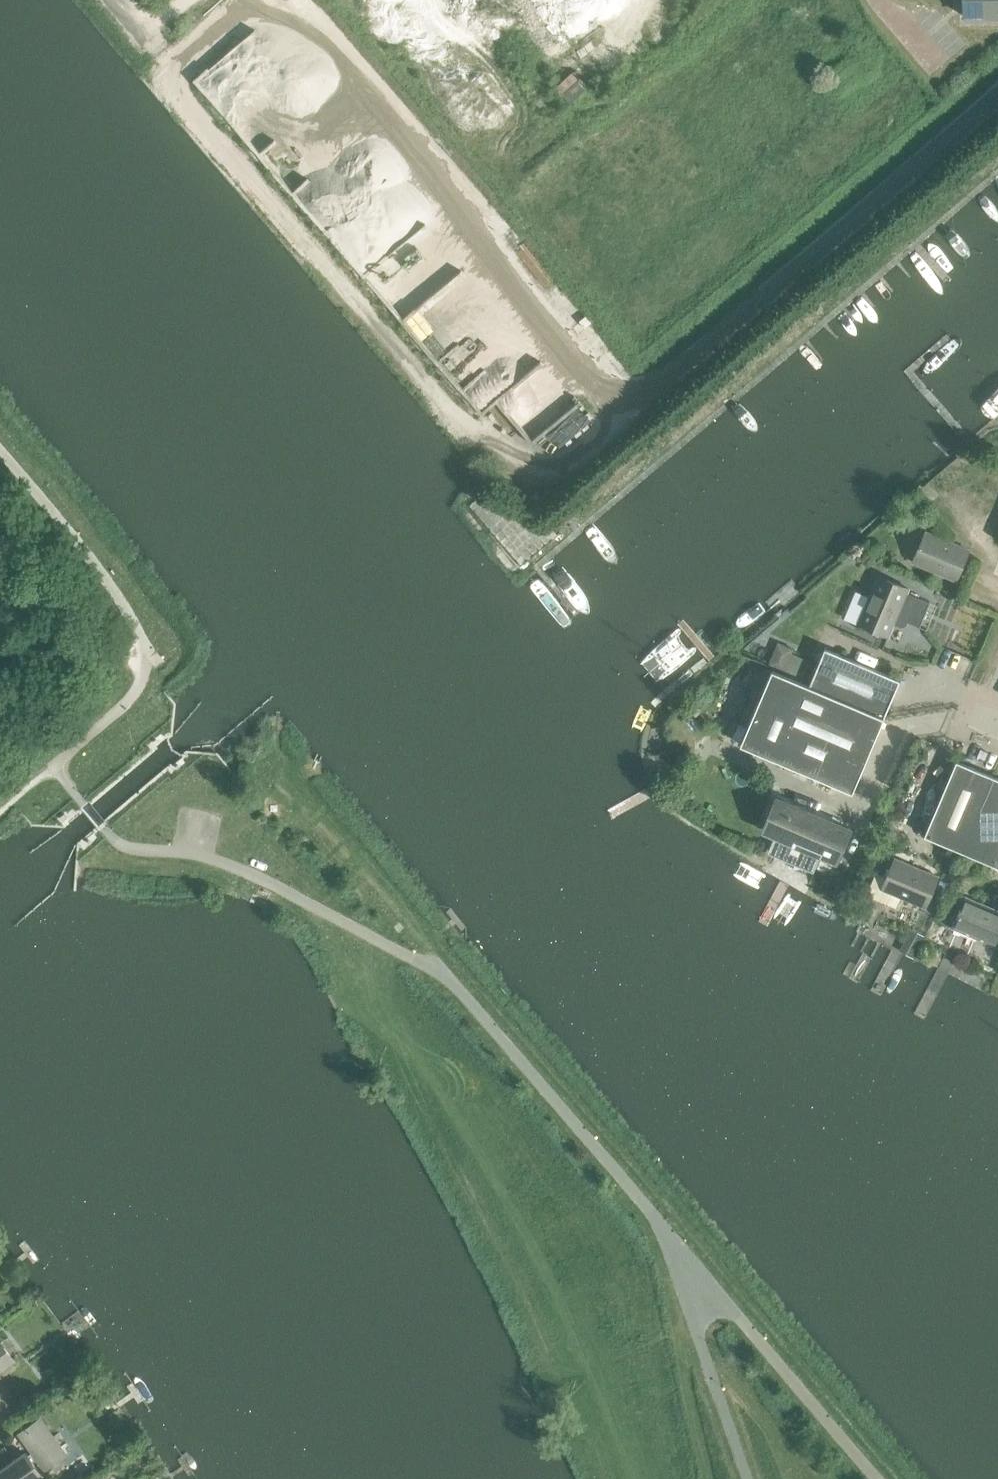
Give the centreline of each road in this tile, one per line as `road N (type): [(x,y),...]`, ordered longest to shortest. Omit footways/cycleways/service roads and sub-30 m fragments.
road 1 (unclassified): [(665,378),(997,101)]

